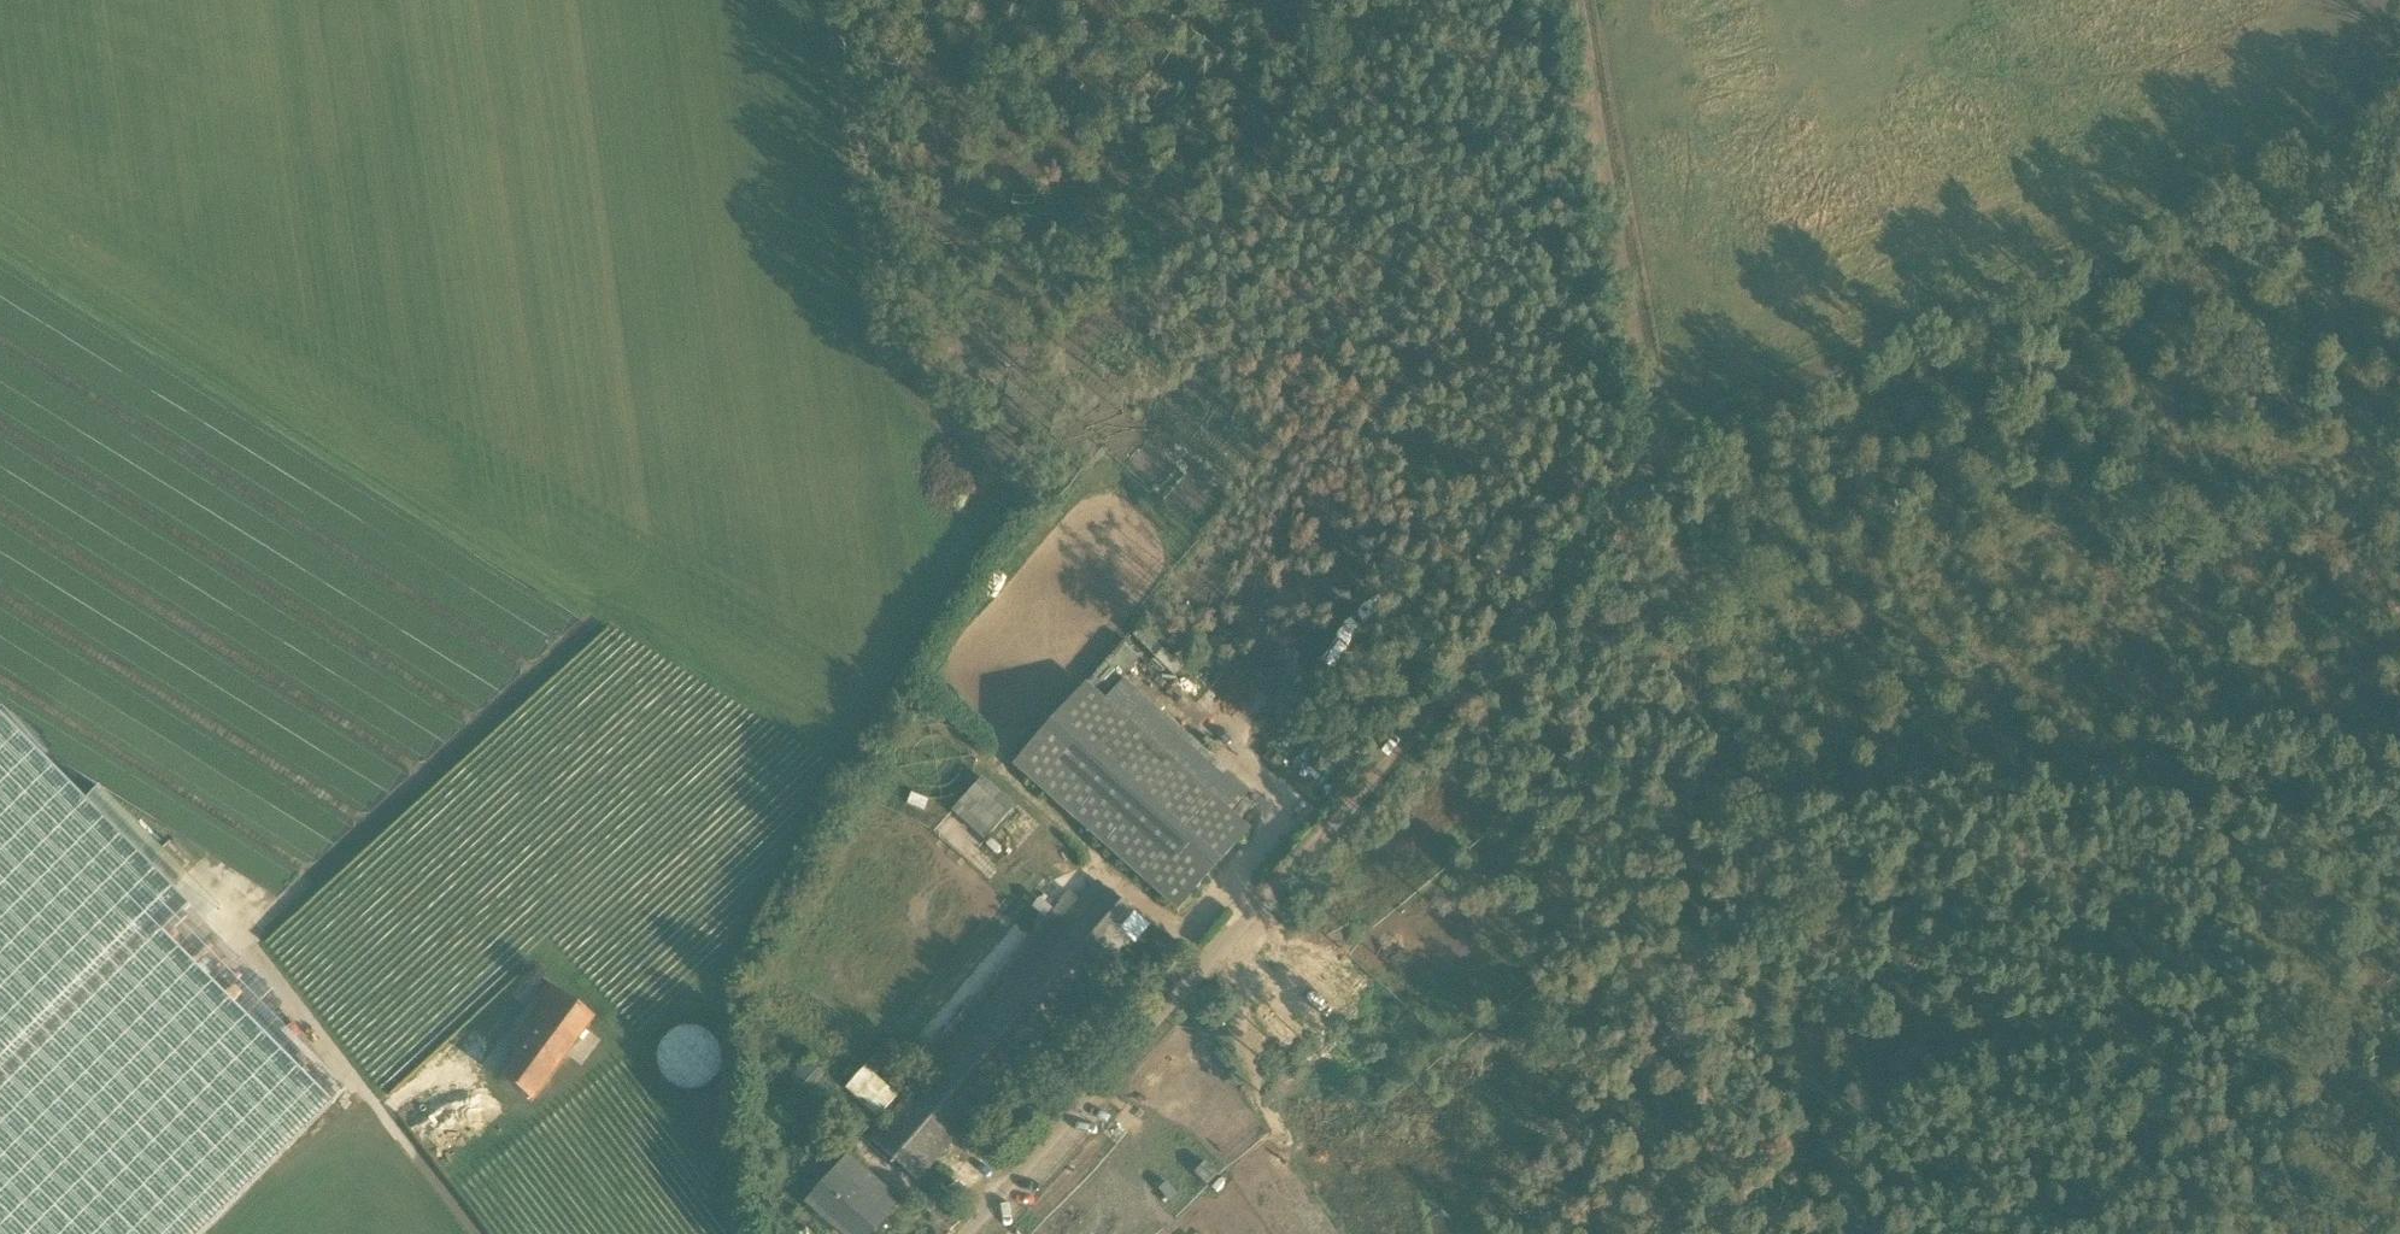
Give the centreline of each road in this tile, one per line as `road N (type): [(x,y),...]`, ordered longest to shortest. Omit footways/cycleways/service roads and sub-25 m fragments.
road 1 (track): [(1656,474),(2399,110)]
road 2 (track): [(1807,1233),(1656,474)]
road 3 (track): [(1281,885),(1618,507),(1656,474)]
road 4 (track): [(1656,474),(1567,0)]
road 5 (unclassified): [(966,1233),(1281,885)]
road 6 (track): [(1309,432),(1518,621)]

